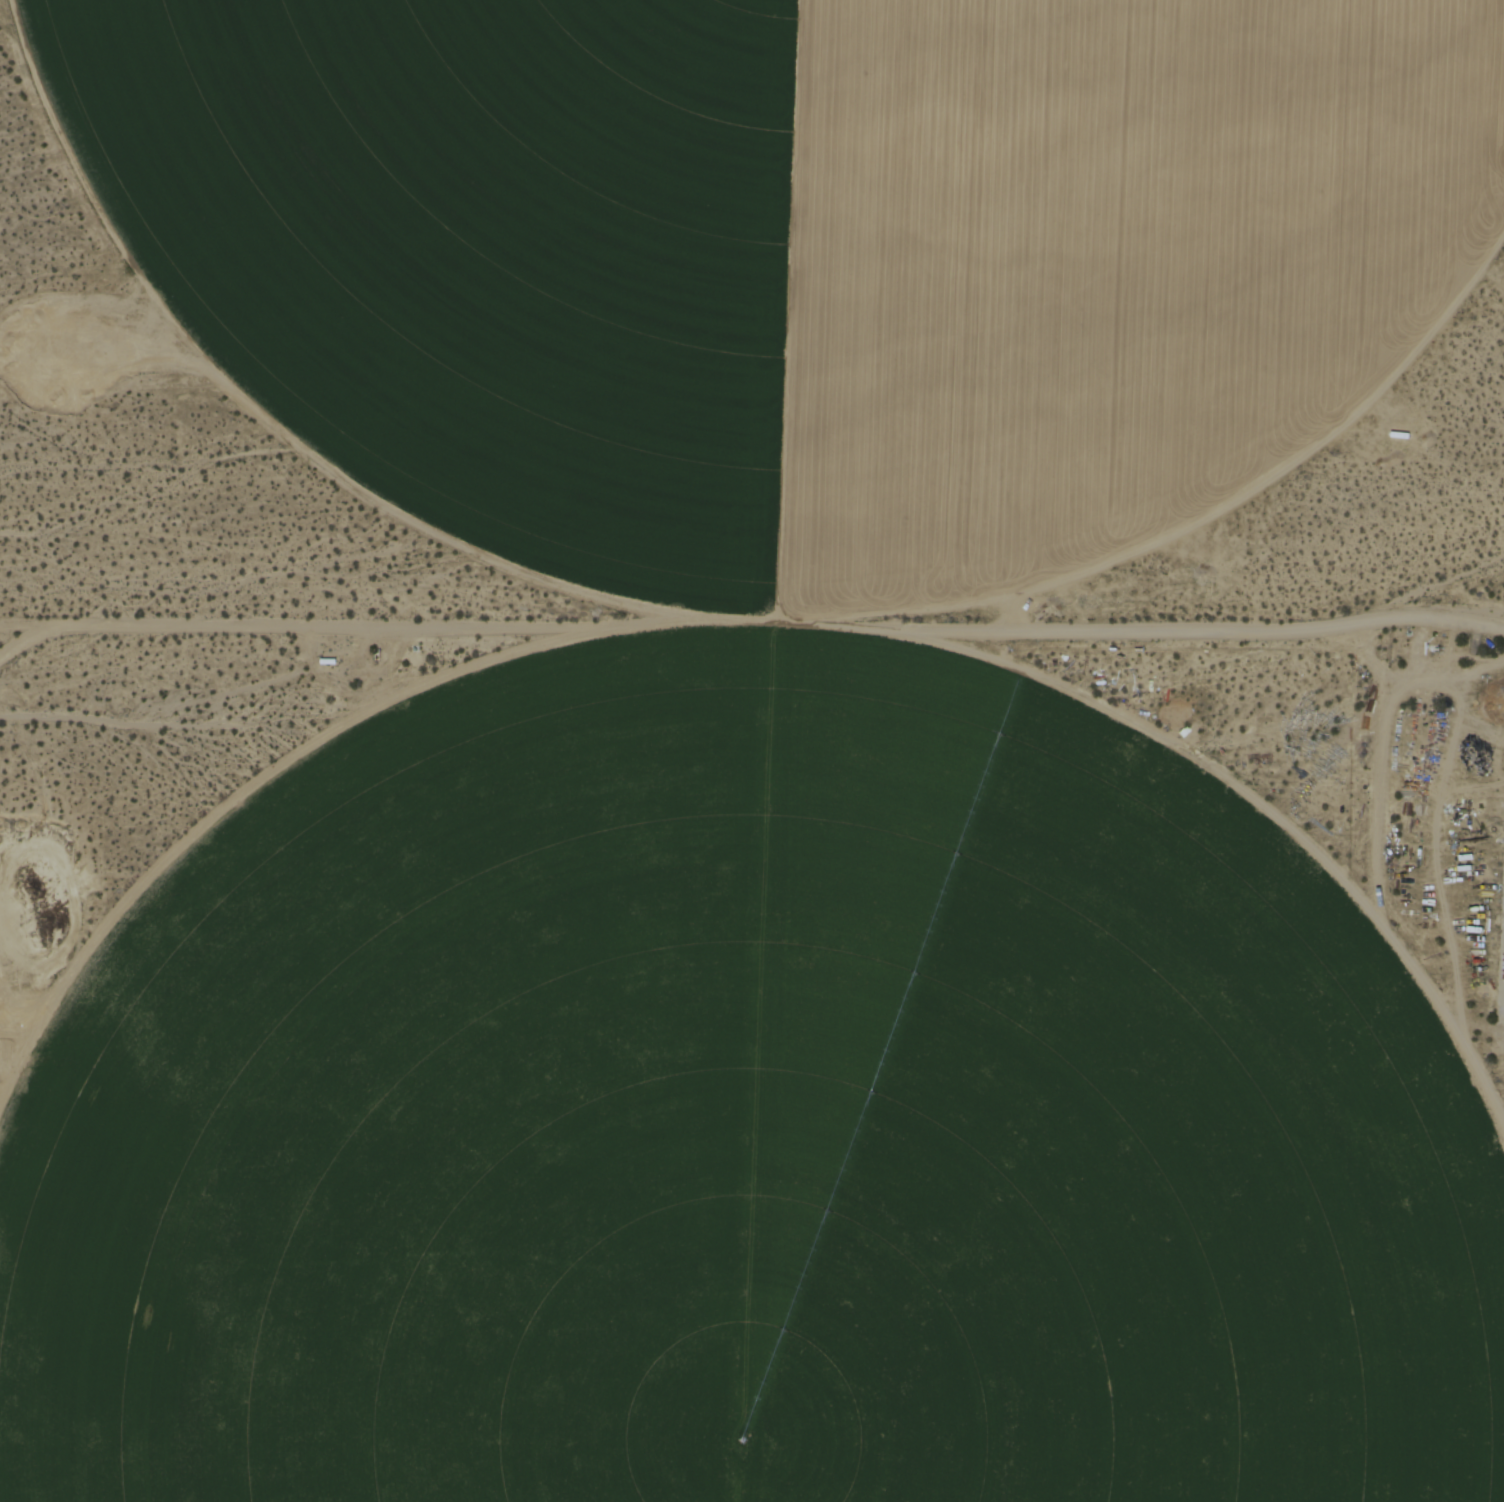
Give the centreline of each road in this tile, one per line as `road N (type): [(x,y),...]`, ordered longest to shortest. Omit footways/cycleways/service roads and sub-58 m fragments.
road 1 (residential): [(1503,618),(1418,608),(1117,627),(751,615),(0,619)]

